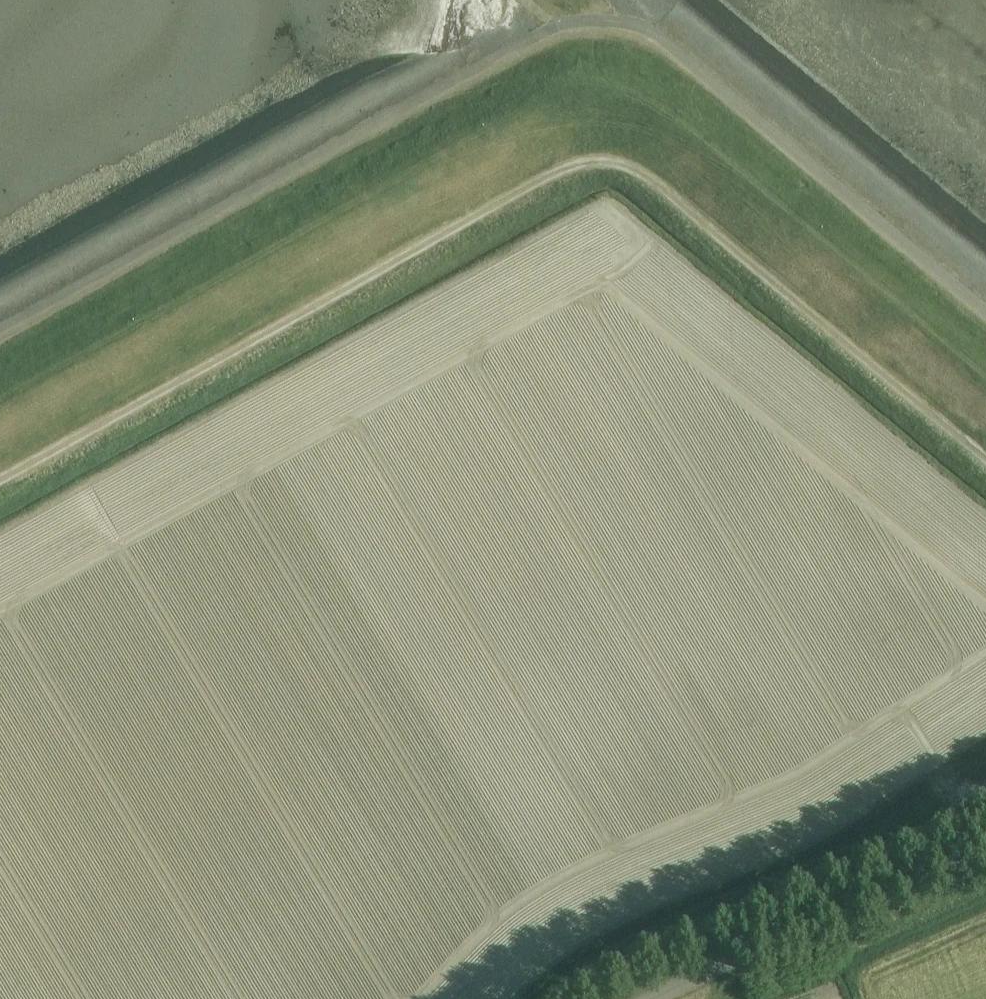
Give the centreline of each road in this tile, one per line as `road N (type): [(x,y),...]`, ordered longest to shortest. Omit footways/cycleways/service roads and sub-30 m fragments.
road 1 (track): [(985,468),(647,182),(605,166),(572,170),(534,189),(0,484)]
road 2 (unclassified): [(654,998),(985,854)]

